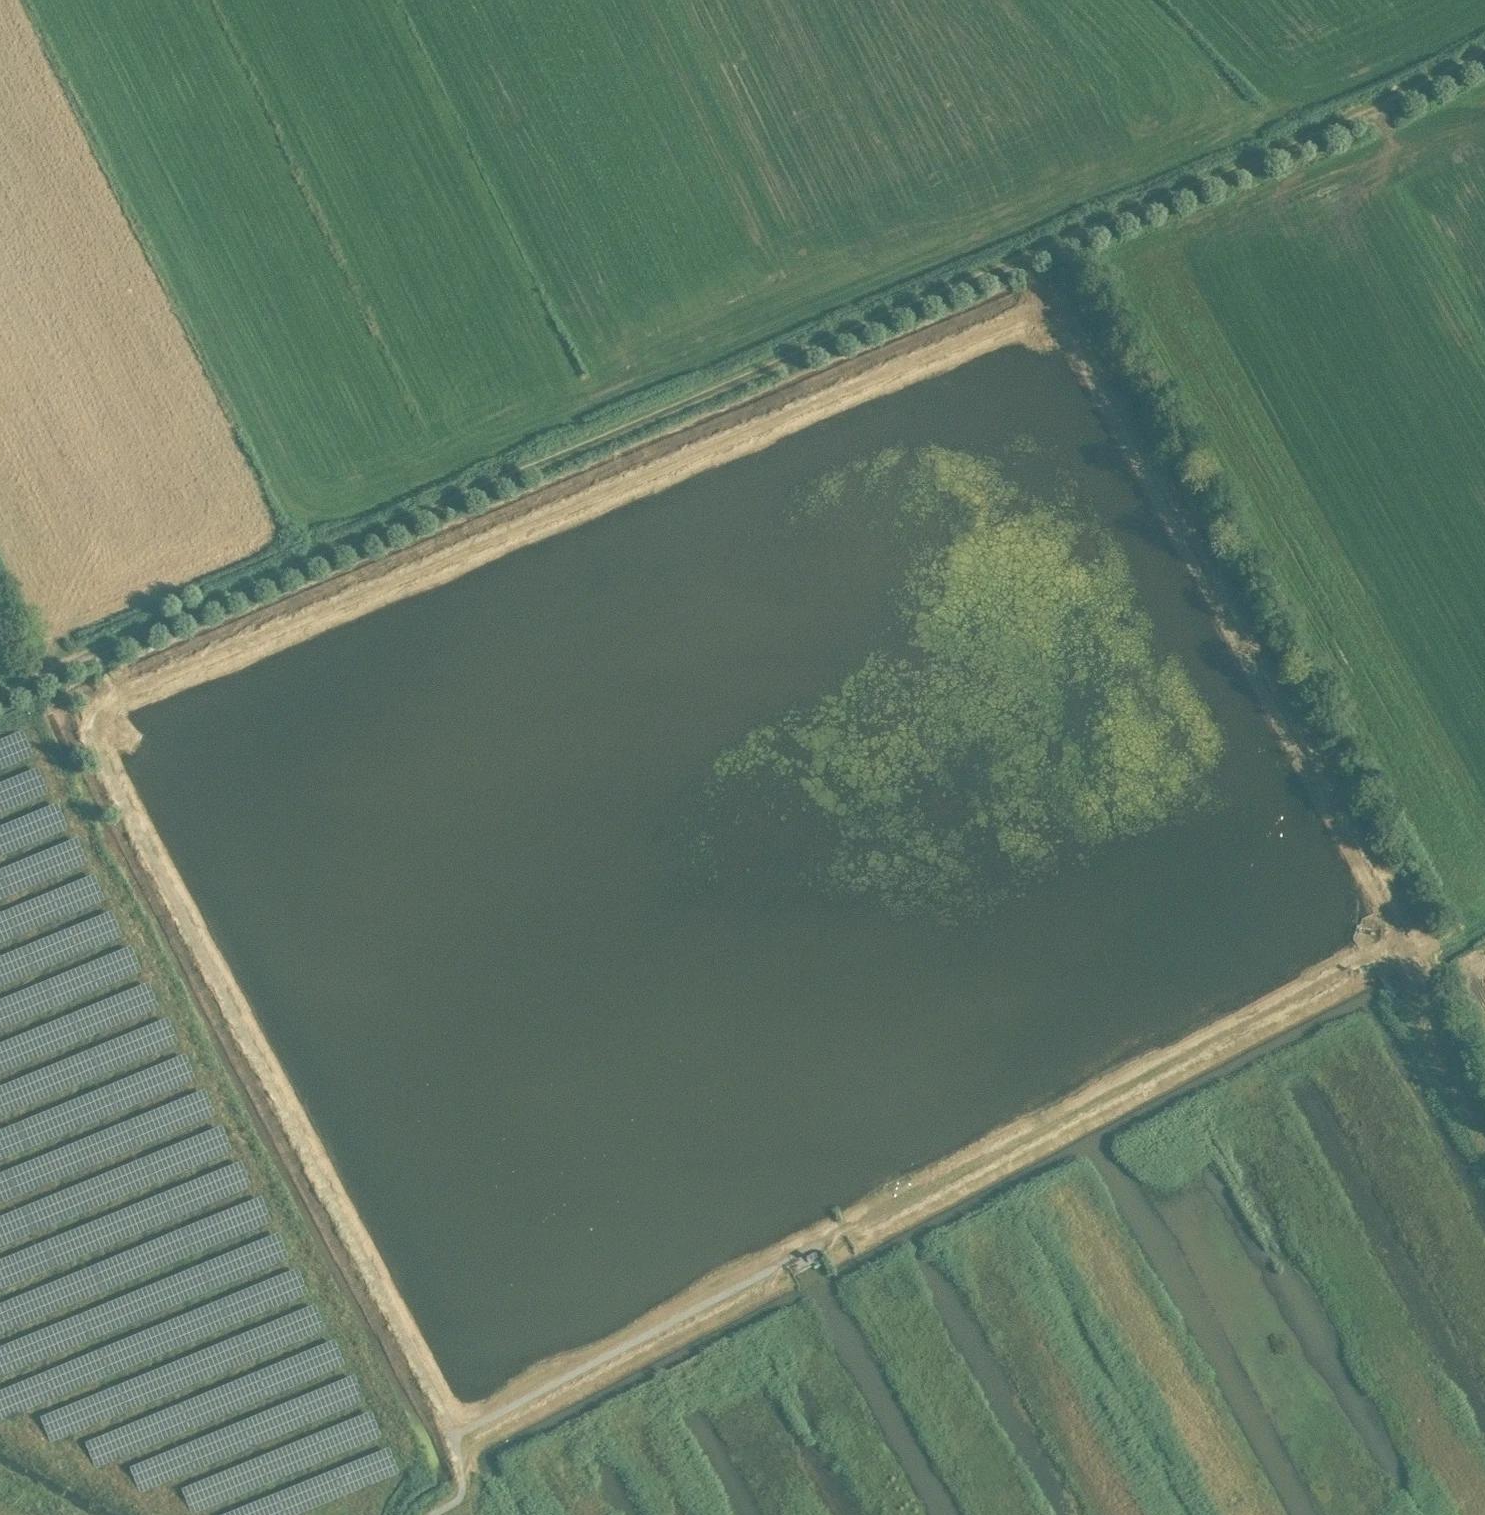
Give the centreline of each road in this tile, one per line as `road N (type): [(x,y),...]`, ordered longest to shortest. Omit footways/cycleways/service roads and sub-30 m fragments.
road 1 (track): [(98,650),(832,345),(1484,35)]

